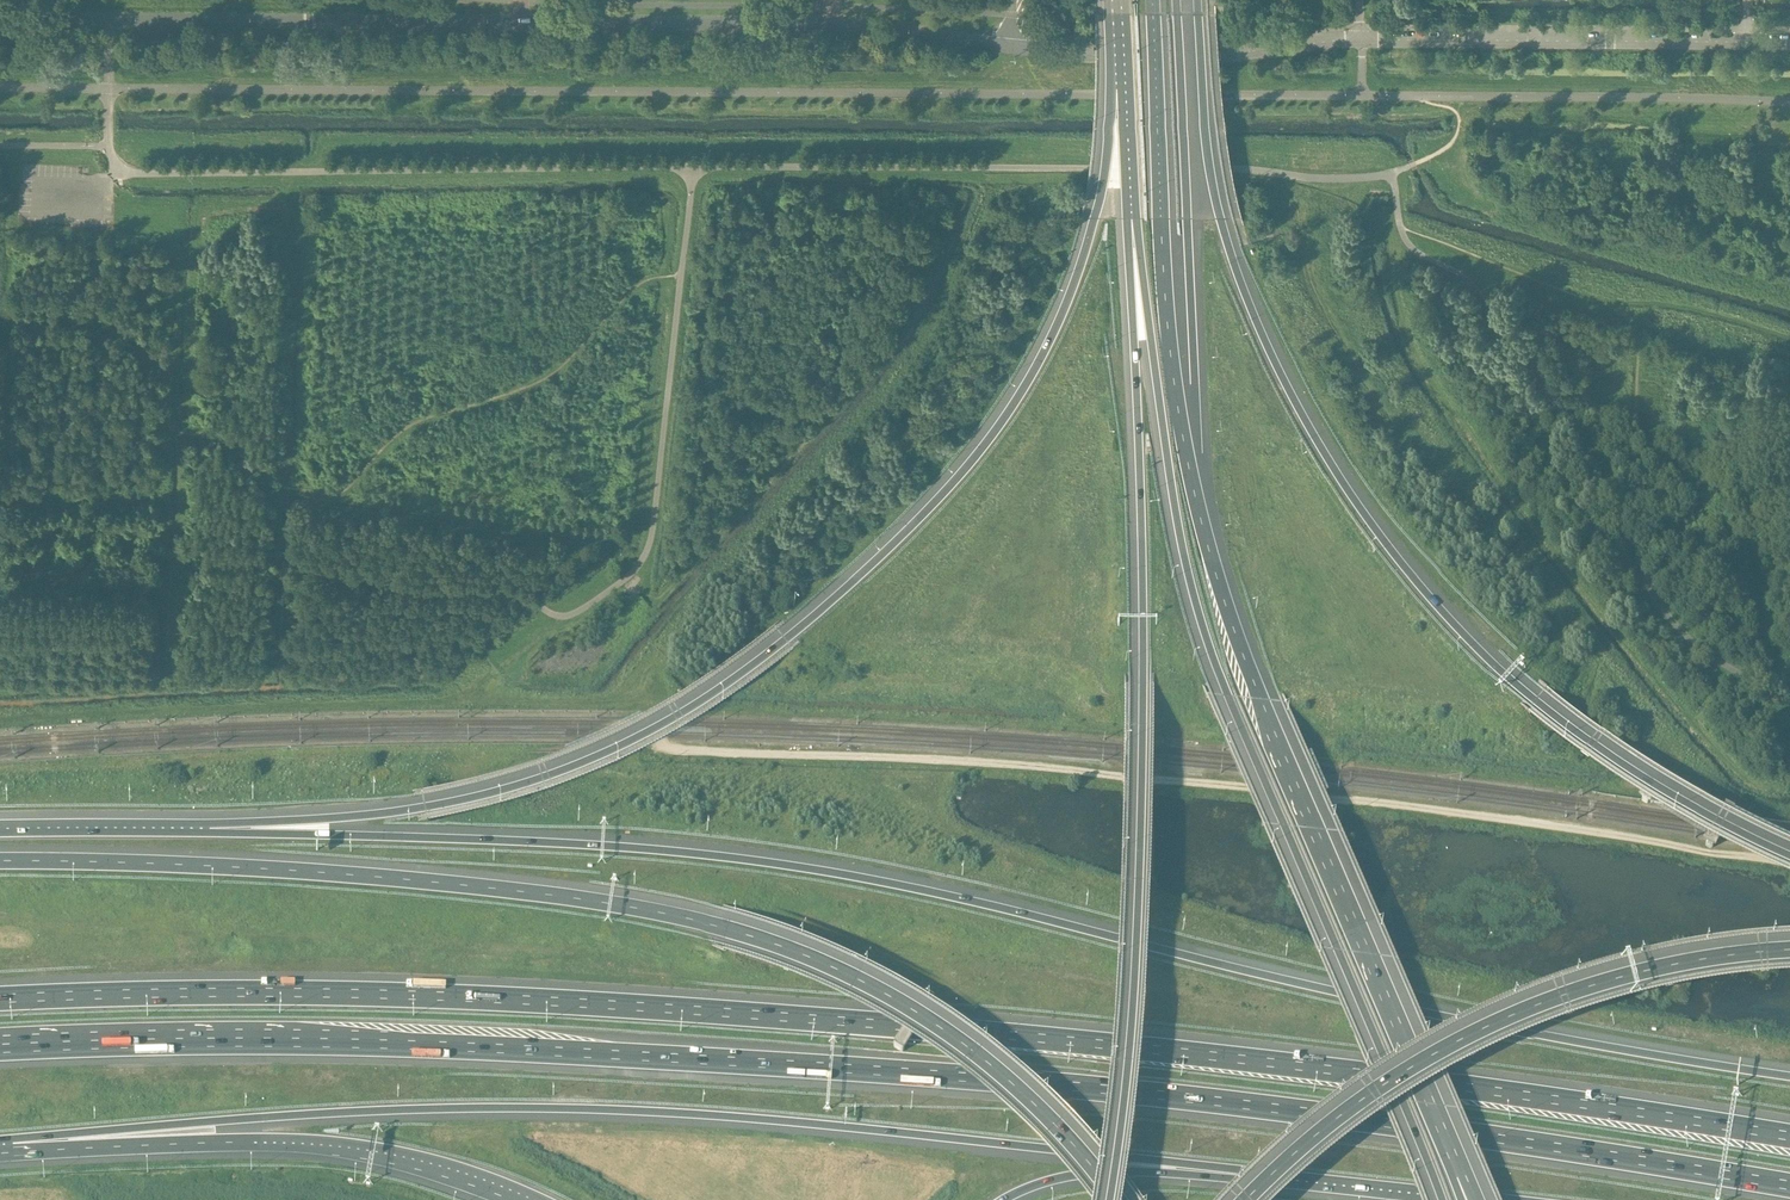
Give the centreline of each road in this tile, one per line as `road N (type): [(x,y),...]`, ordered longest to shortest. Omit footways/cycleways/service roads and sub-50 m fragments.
road 1 (motorway): [(0,1046),(220,1040),(893,1072),(1320,1115),(1789,1186)]
road 2 (motorway): [(1789,1134),(1348,1073),(615,1005),(310,994),(0,1000)]
road 3 (motorway): [(1789,1077),(1455,1019),(793,867),(619,849),(208,828)]
road 4 (motorway): [(1119,94),(1086,246),(1026,383),(944,491),(786,640),(686,712),(589,761),(426,806),(208,828)]
road 5 (motorway): [(11,1147),(228,1121),(516,1106),(822,1124),(1278,1174)]
road 6 (motorway): [(1114,1199),(1053,1127),(952,1040),(846,977),(731,932),(630,909),(438,885),(0,859)]
road 7 (motorway): [(1789,862),(1593,748),(1458,629),(1386,545),(1287,387),(1227,241),(1209,157),(1197,0)]
road 8 (motorway): [(1123,160),(1169,474),(1201,625),(1441,1199)]
road 9 (track): [(1708,849),(1402,803),(1015,764),(670,748)]
road 10 (motorway): [(1123,160),(1144,694),(1139,939),(1110,1199)]
road 11 (unclassified): [(107,19),(833,25),(1011,48)]
road 12 (motorway): [(1454,1164),(1292,786),(1195,504)]
road 13 (motorway): [(1789,964),(1664,981),(1504,1035),(1345,1128),(1261,1199)]
road 14 (motorway): [(11,1147),(325,1145),(432,1164),(531,1199)]
road 15 (motorway): [(1195,504),(1170,349),(1151,0)]
road 16 (motorway): [(1195,504),(1176,0)]
road 17 (tertiary): [(1362,38),(1789,40)]
road 18 (tertiary): [(1011,48),(1175,56),(1362,38)]
road 19 (motorway): [(1005,1199),(1027,1185),(1083,1172),(1278,1174)]
road 20 (motorway): [(1278,1174),(1517,1199)]
road 21 (unclassified): [(190,173),(136,174),(113,158),(107,19)]
road 22 (motorway): [(208,828),(0,829)]

